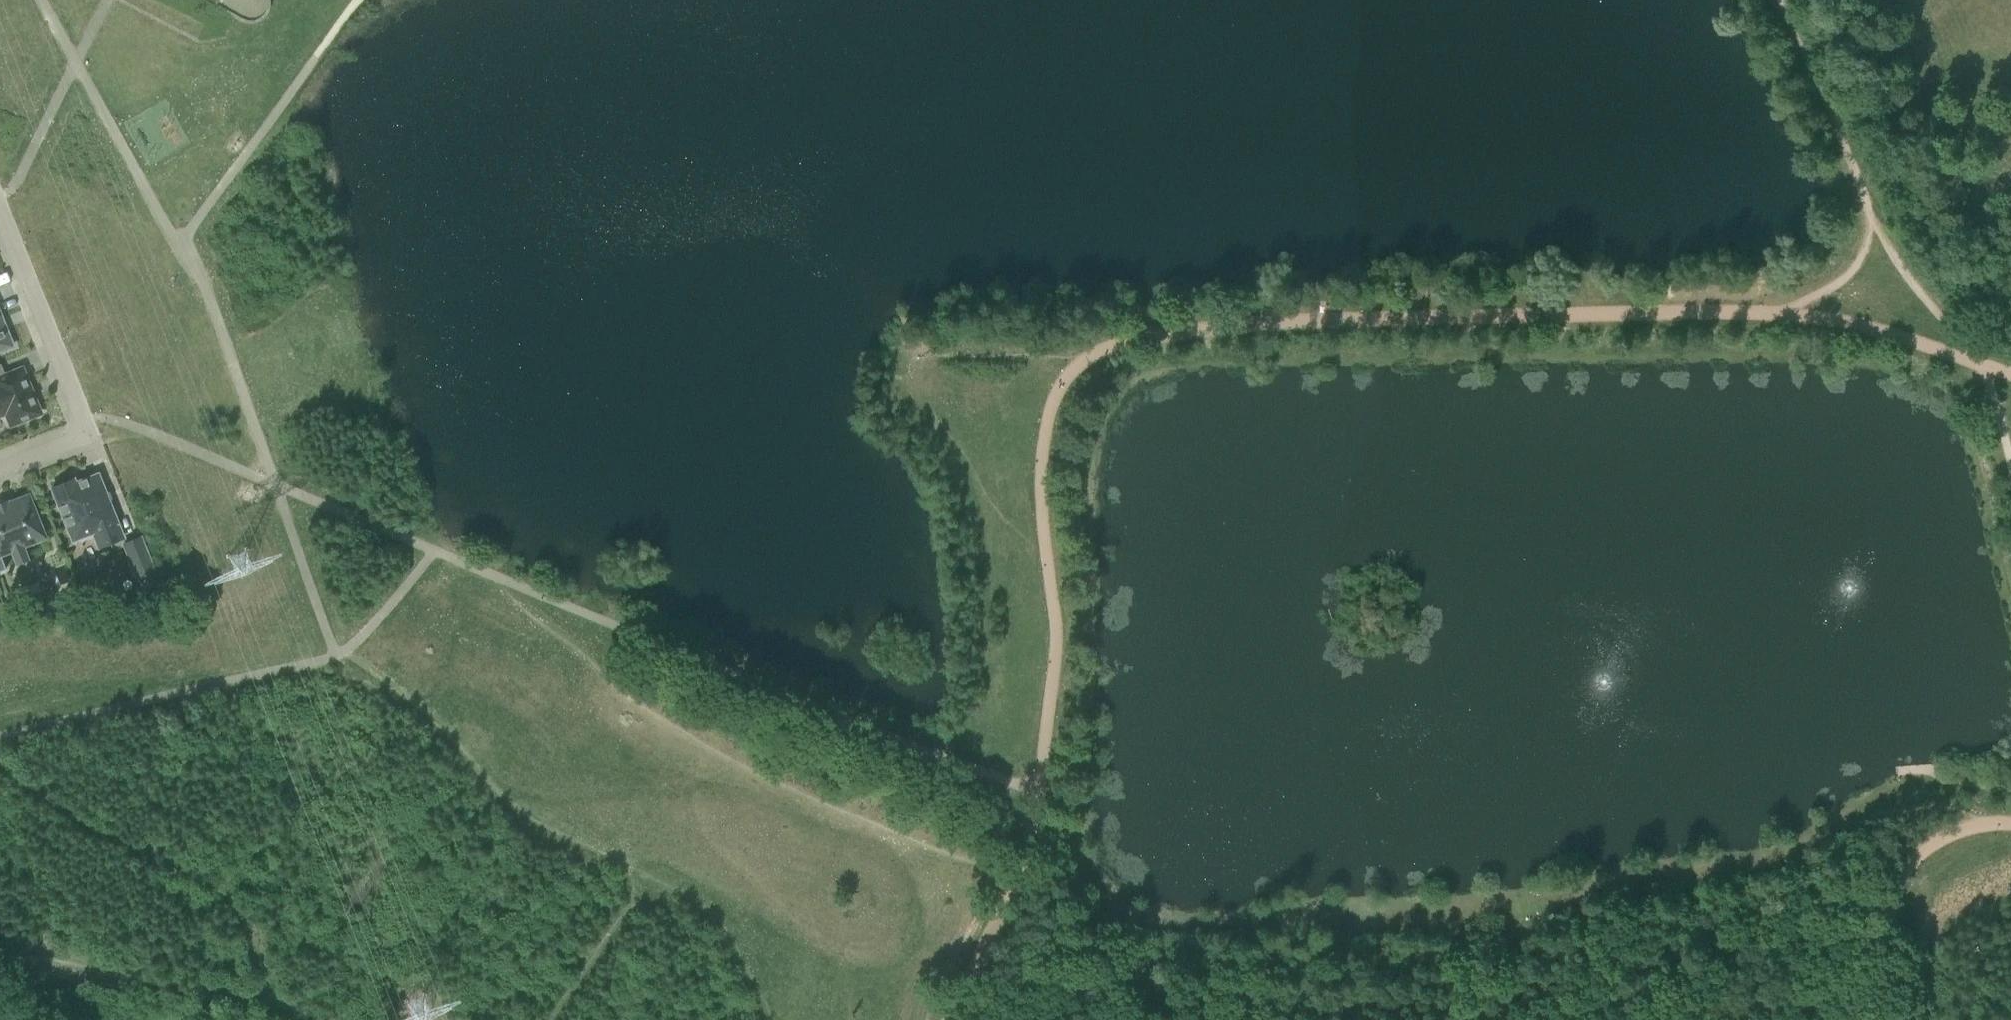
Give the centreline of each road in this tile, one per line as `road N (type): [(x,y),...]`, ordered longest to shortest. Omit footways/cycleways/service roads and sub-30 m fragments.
road 1 (residential): [(84,427),(0,222)]

